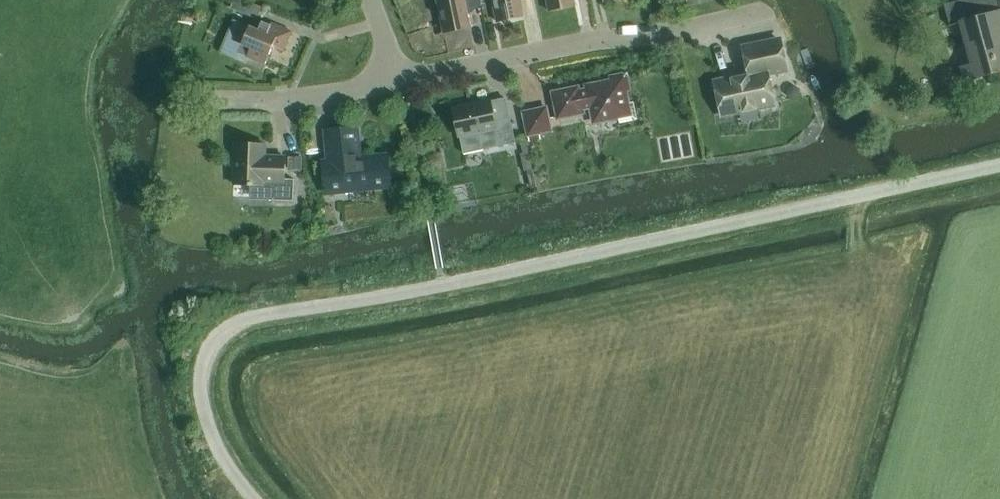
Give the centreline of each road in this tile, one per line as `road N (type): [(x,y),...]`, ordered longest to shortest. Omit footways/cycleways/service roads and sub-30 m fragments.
road 1 (unclassified): [(256,498),(214,438),(203,401),(210,348),(231,325),(999,165)]
road 2 (residential): [(399,80),(762,10)]
road 3 (residential): [(220,101),(279,102),(399,80)]

